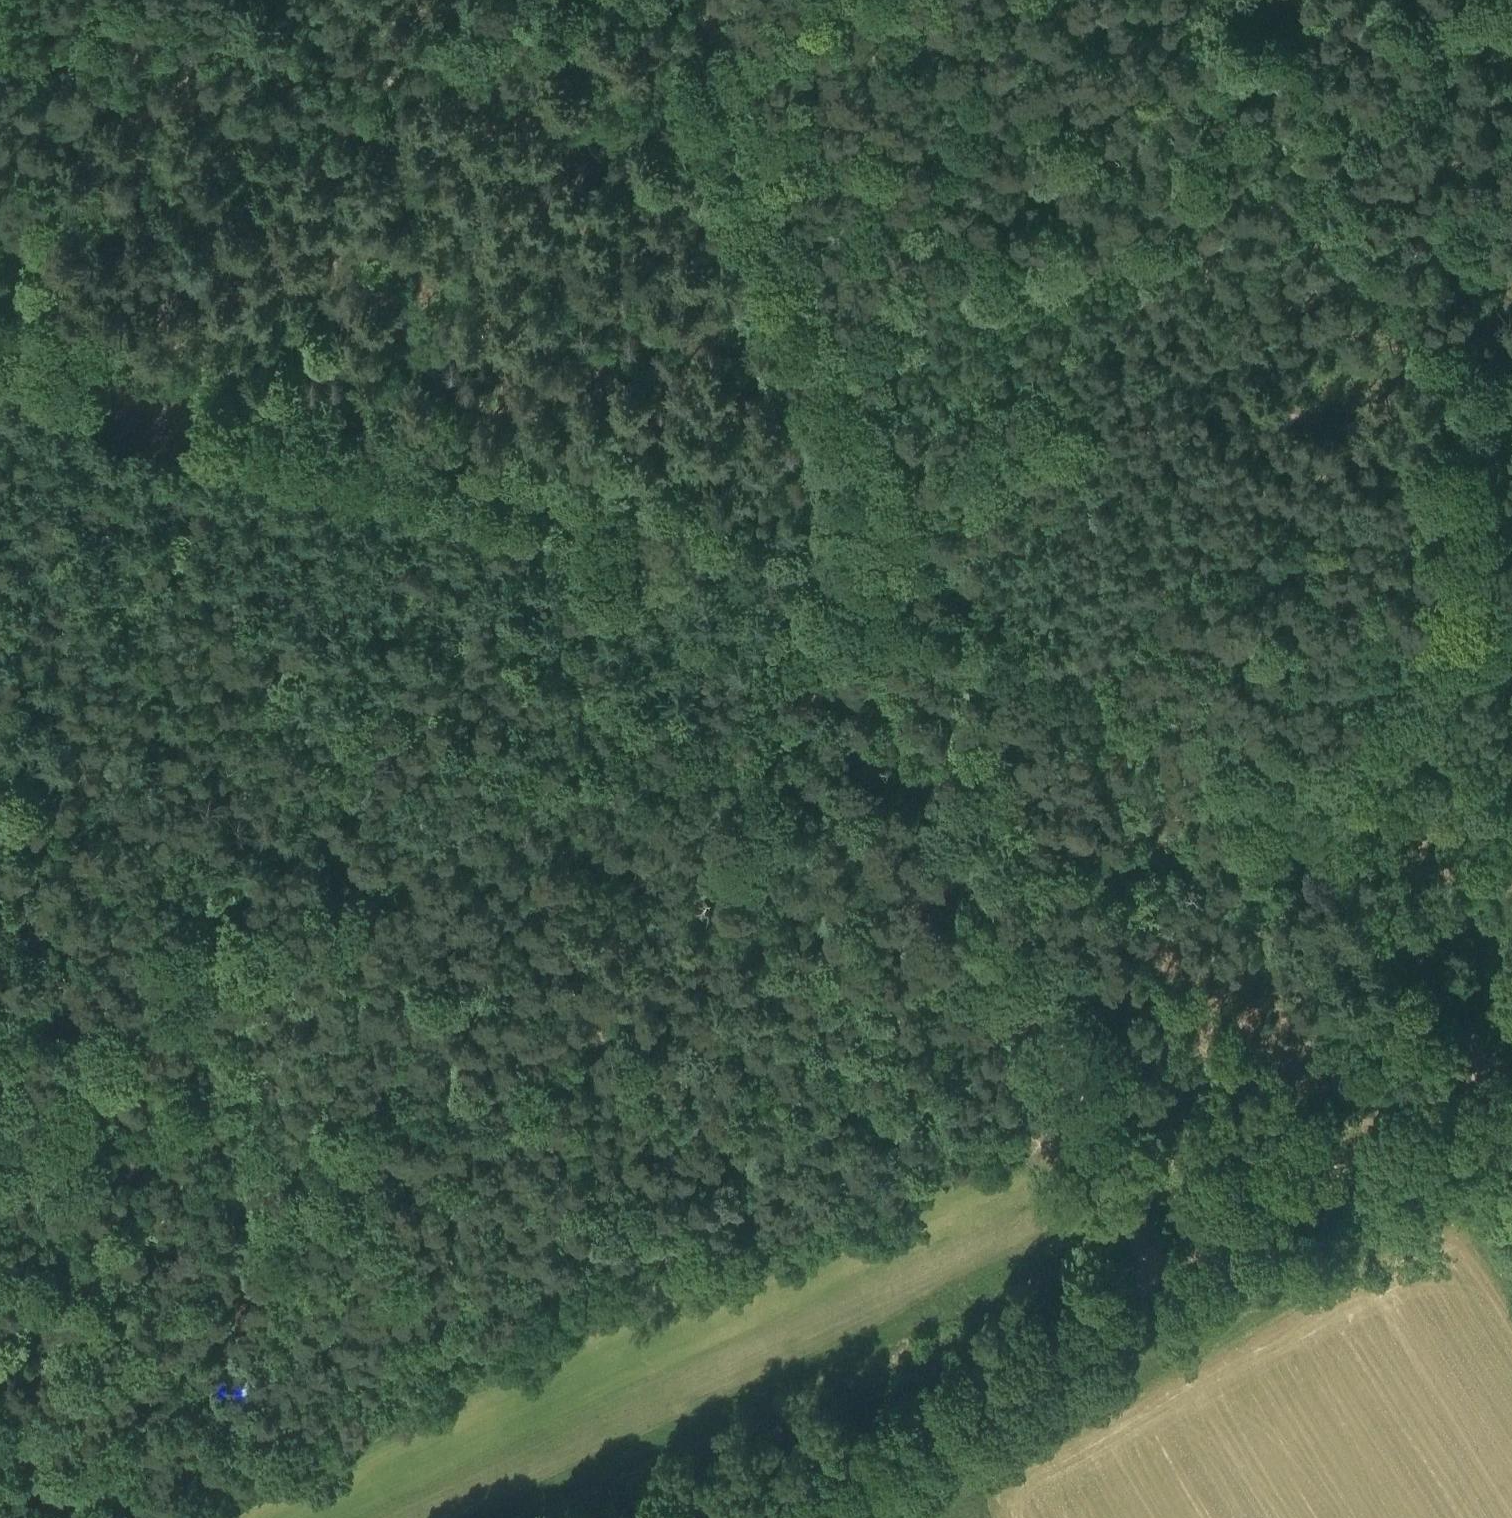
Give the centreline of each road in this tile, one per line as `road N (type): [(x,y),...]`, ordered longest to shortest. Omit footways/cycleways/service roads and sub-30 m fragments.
road 1 (track): [(899,564),(720,59)]
road 2 (track): [(1049,1007),(905,579)]
road 3 (track): [(1153,1280),(1049,1007)]

